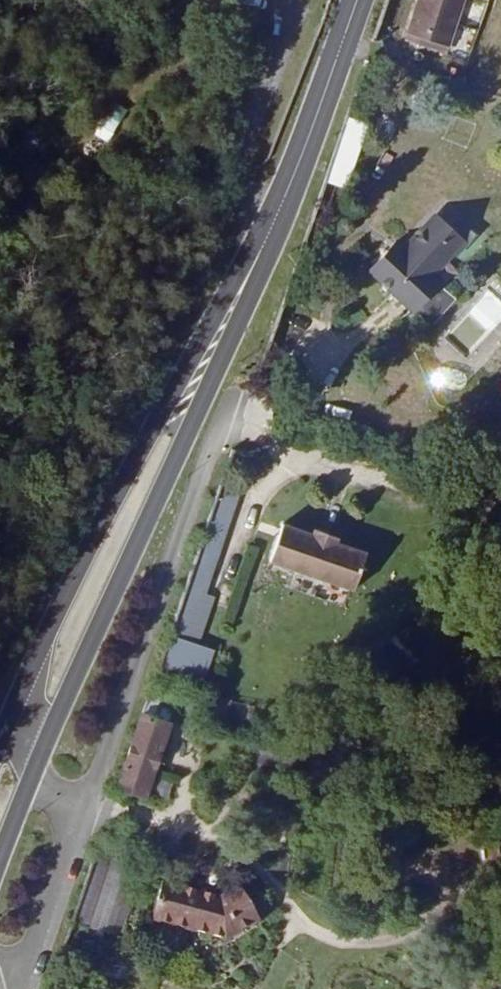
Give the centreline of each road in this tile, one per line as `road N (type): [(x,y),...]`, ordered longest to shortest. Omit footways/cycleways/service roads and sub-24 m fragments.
road 1 (primary): [(35,771),(265,257),(271,223)]
road 2 (primary): [(271,223),(239,269),(14,704)]
road 3 (track): [(477,988),(462,965),(405,935),(344,944),(320,935),(208,830),(87,800)]
road 4 (primary): [(357,0),(271,223)]

